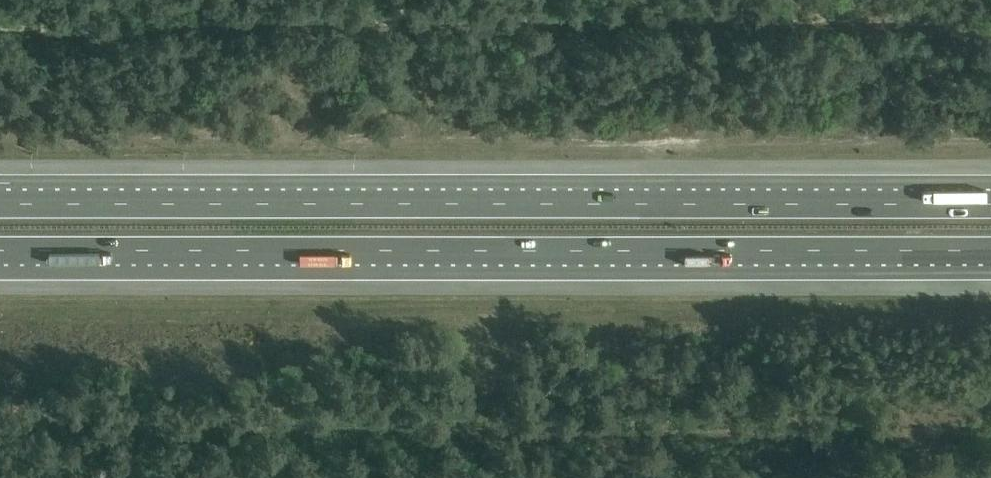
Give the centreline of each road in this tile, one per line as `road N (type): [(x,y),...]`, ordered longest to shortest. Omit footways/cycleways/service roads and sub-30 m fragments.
road 1 (motorway): [(990,205),(0,204)]
road 2 (motorway): [(0,250),(990,249)]

